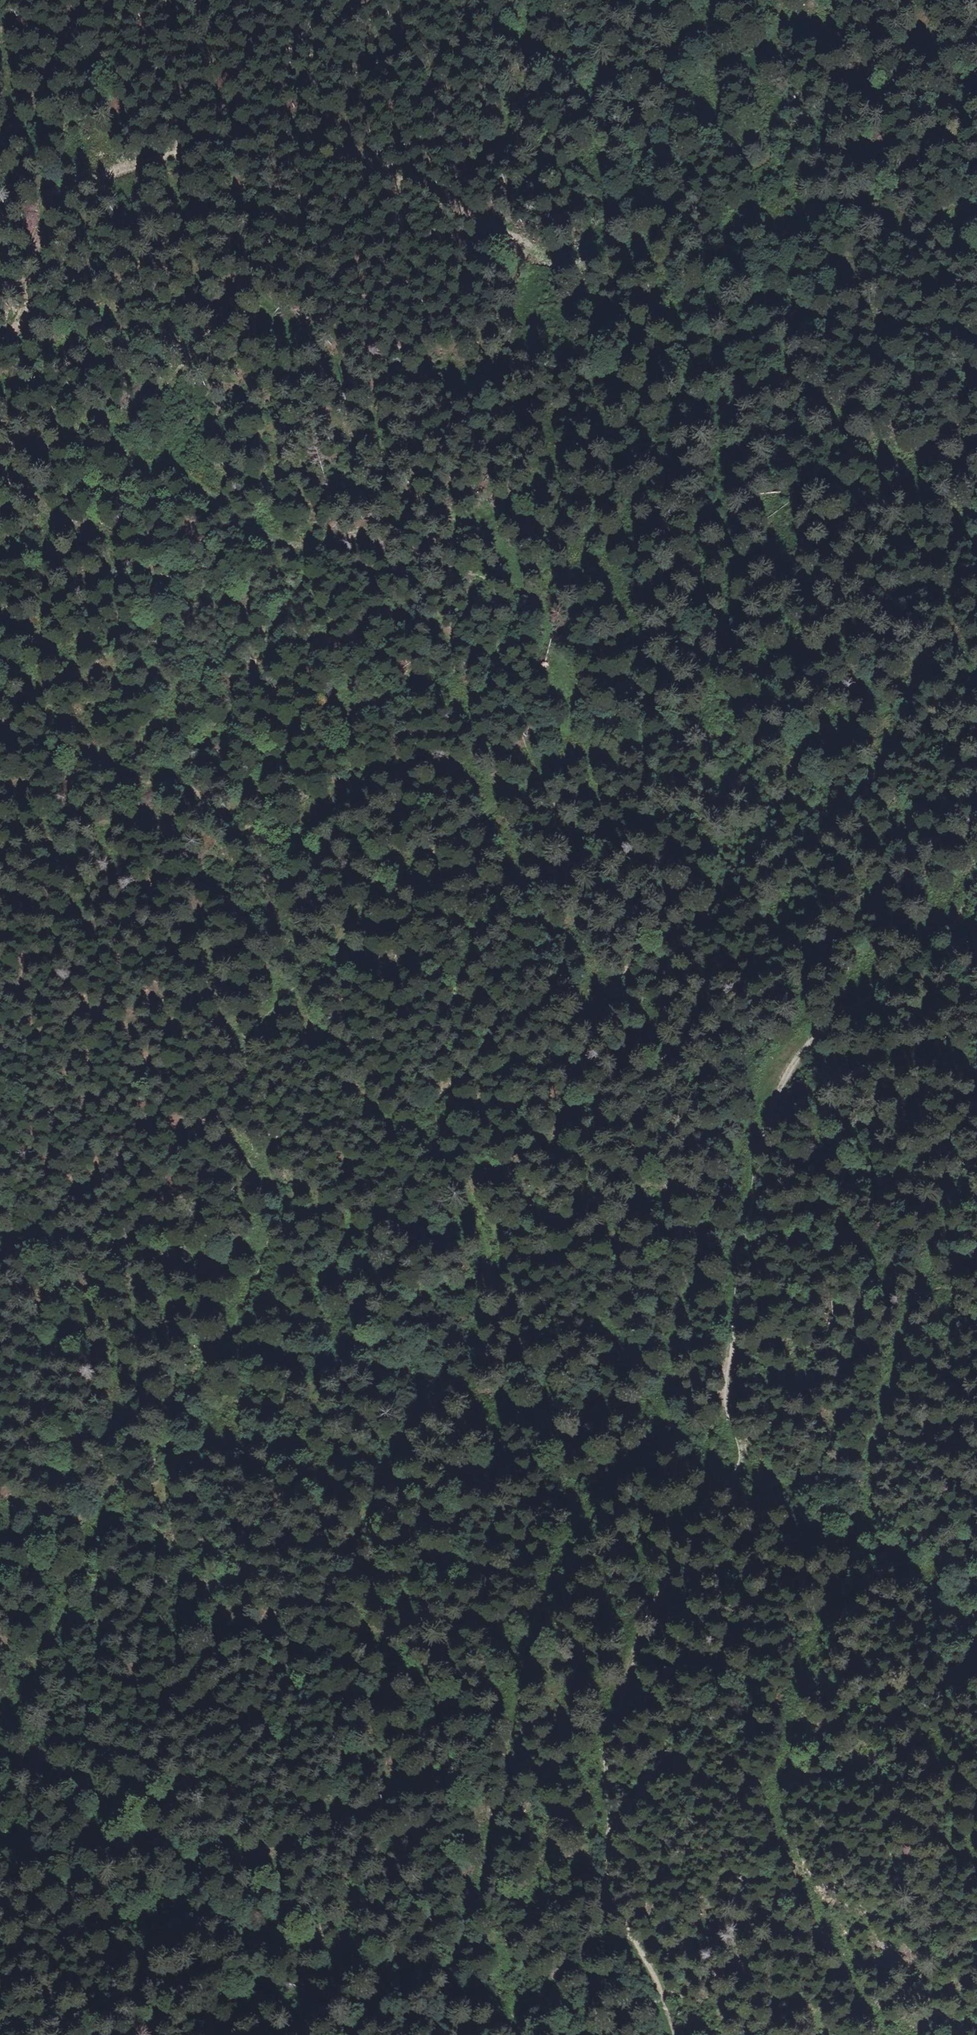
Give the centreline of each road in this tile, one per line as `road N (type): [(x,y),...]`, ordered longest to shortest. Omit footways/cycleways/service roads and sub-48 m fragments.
road 1 (track): [(669,2034),(607,1870),(604,1760),(624,1672),(732,1453),(734,1299),(763,1123),(799,1065),(960,916),(976,890)]
road 2 (track): [(890,0),(852,58),(738,172),(628,198),(525,166),(402,85),(187,14),(80,6),(0,49)]

